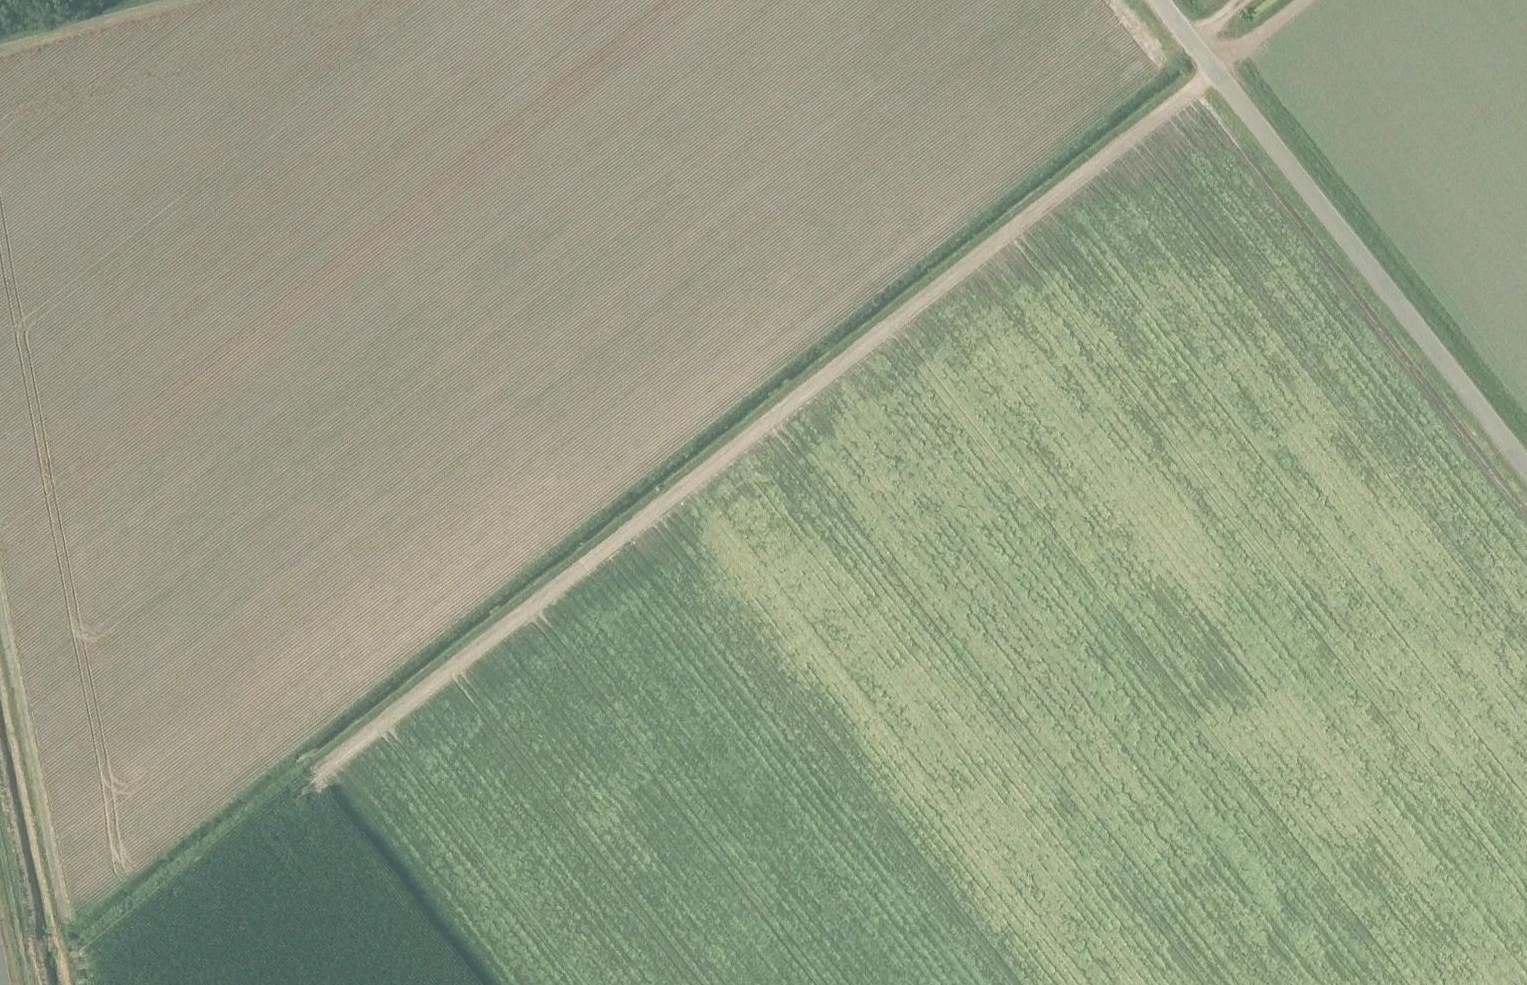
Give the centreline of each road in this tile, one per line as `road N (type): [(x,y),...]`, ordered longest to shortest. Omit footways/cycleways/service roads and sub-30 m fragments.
road 1 (unclassified): [(1526,469),(1160,0)]

